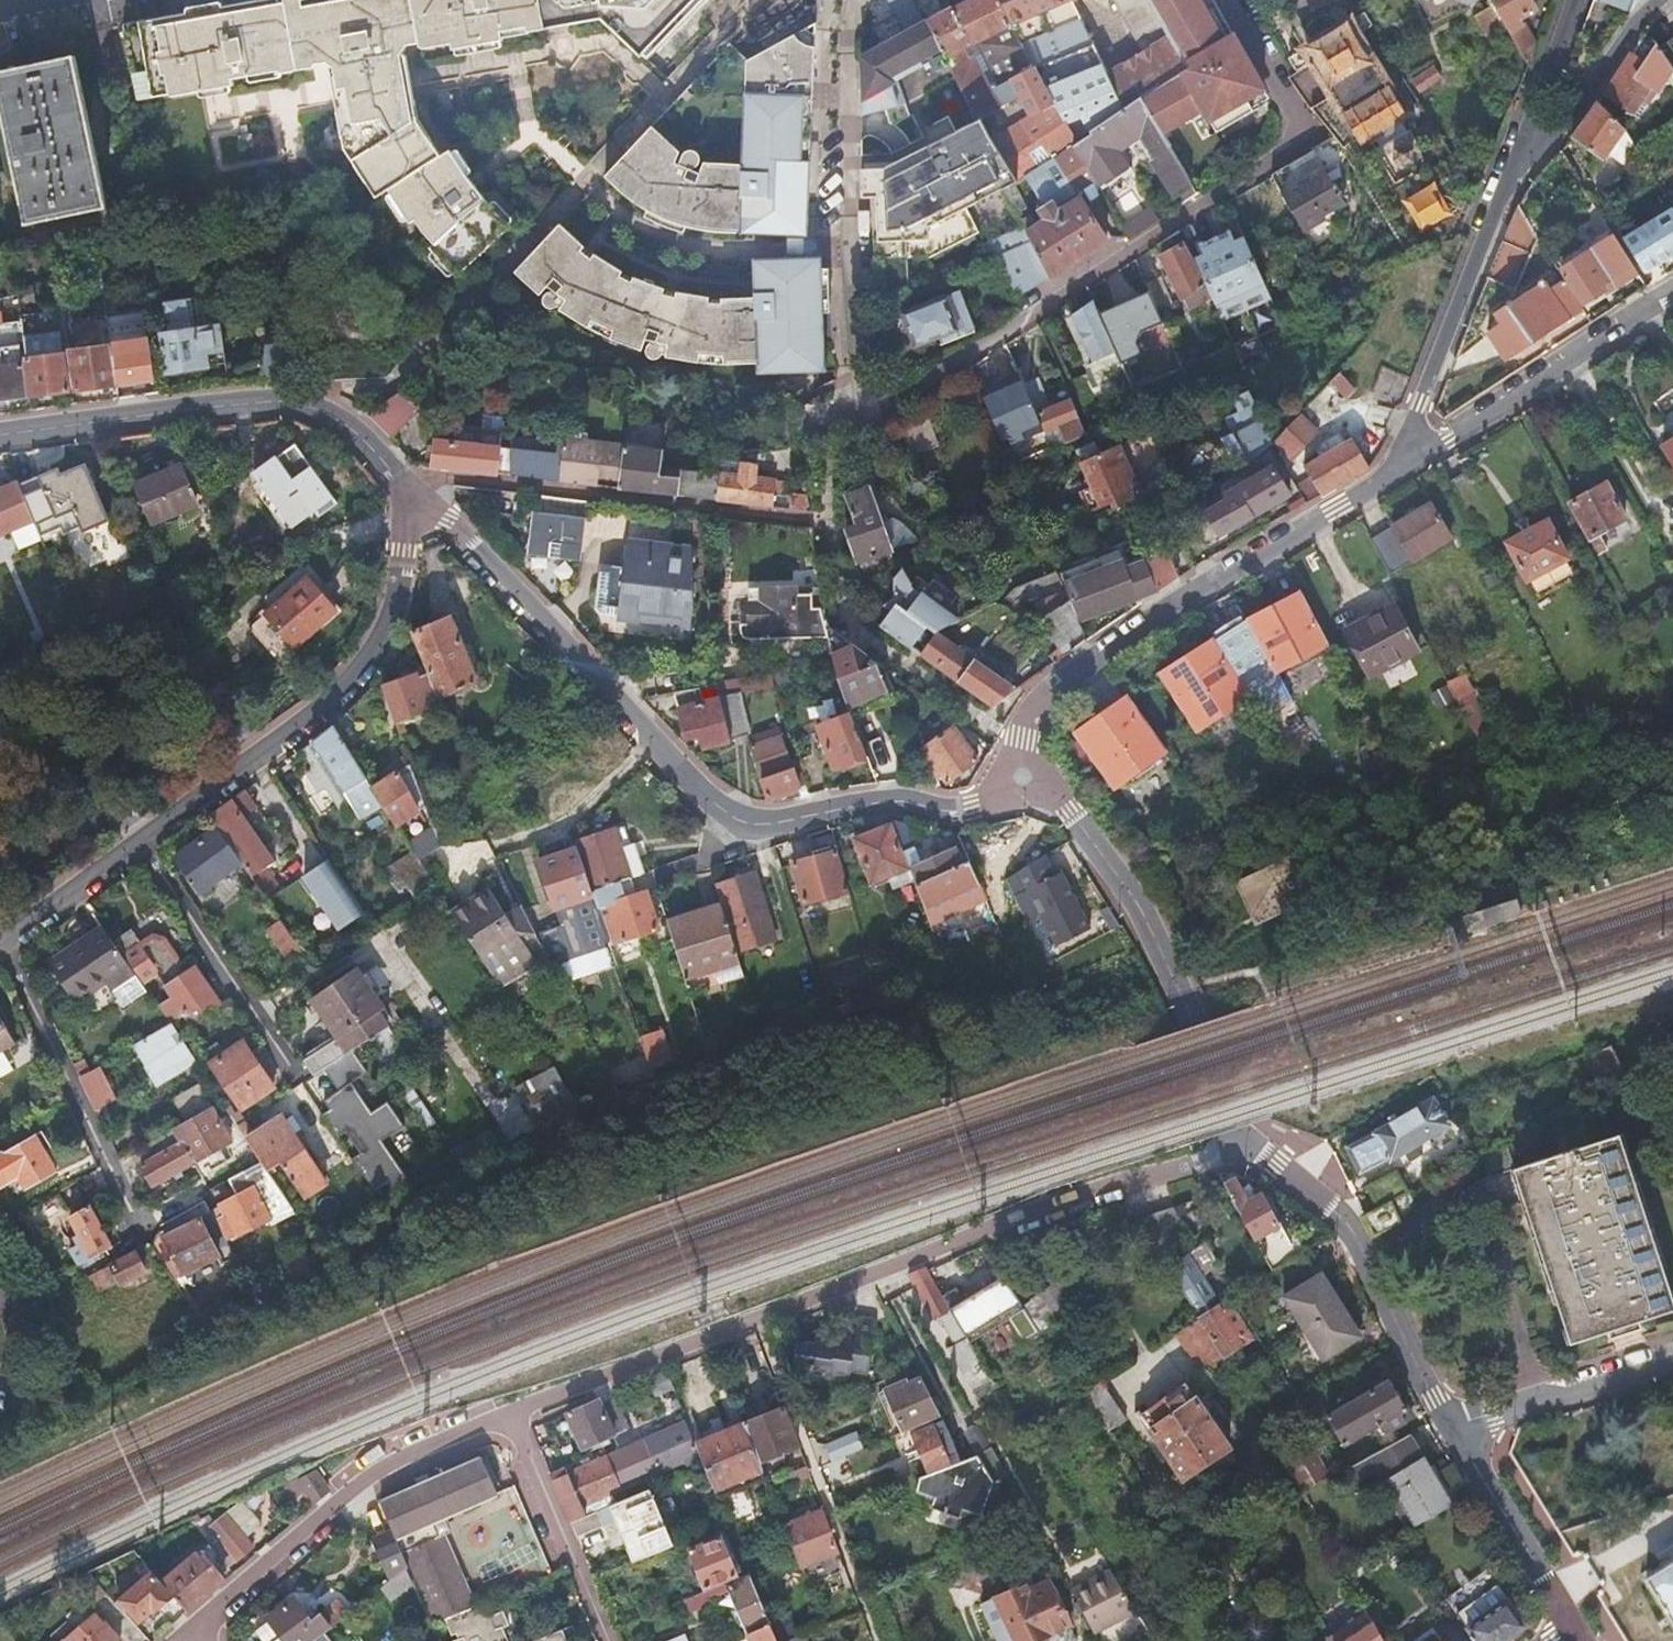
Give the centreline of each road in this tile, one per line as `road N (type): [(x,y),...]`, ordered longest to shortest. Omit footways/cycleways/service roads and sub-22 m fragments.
road 1 (residential): [(405,499),(450,518),(732,818),(773,823),(902,801),(972,808),(1024,778)]
road 2 (residential): [(1223,0),(1299,132),(1299,145),(832,431)]
road 3 (residential): [(1024,778),(1023,744),(1038,702),(1111,639),(1412,459)]
road 4 (residential): [(1241,1142),(758,1319)]
road 5 (residential): [(138,845),(359,669),(385,632),(396,598),(405,499)]
road 6 (residential): [(405,499),(339,418),(308,407),(0,436)]
road 7 (residential): [(1024,778),(1070,811),(1141,910),(1241,1142)]
road 8 (residential): [(825,521),(436,478),(405,499)]
road 9 (residential): [(503,1418),(350,1500),(192,1640)]
road 10 (residential): [(848,377),(837,94),(849,0)]
road 11 (residential): [(1241,1142),(1338,1216),(1453,1428)]
road 12 (unclassified): [(882,1640),(758,1319)]
road 13 (unclassified): [(0,947),(143,1221)]
road 14 (unclassified): [(1412,459),(1450,443),(1672,298)]
road 15 (unclassified): [(1507,182),(1423,404),(1412,459)]
road 16 (residential): [(758,1319),(503,1418)]
road 17 (unclassified): [(138,845),(290,1071)]
road 18 (unclassified): [(503,1418),(605,1640)]
road 19 (residential): [(1453,1428),(1508,1536),(1574,1633)]
road 20 (unclassified): [(1660,0),(1507,182)]
road 21 (residential): [(1672,1355),(1453,1428)]
road 22 (unclassified): [(1575,0),(1507,182)]
road 23 (residential): [(0,944),(138,845)]

